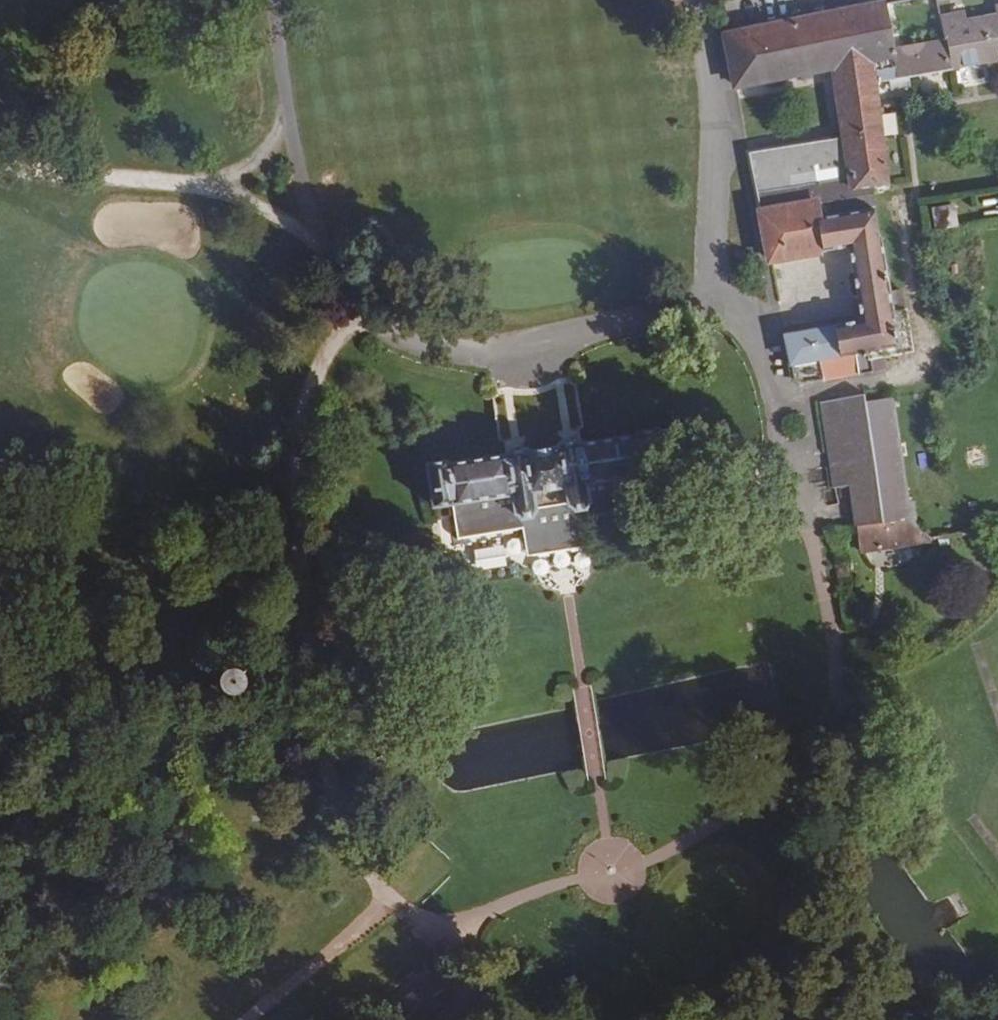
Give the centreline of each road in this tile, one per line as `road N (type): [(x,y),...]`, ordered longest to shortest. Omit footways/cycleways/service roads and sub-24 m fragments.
road 1 (unclassified): [(270,0),(286,134),(310,237),(352,312),(443,358),(550,348),(672,312),(711,287),(713,140),(699,0)]

